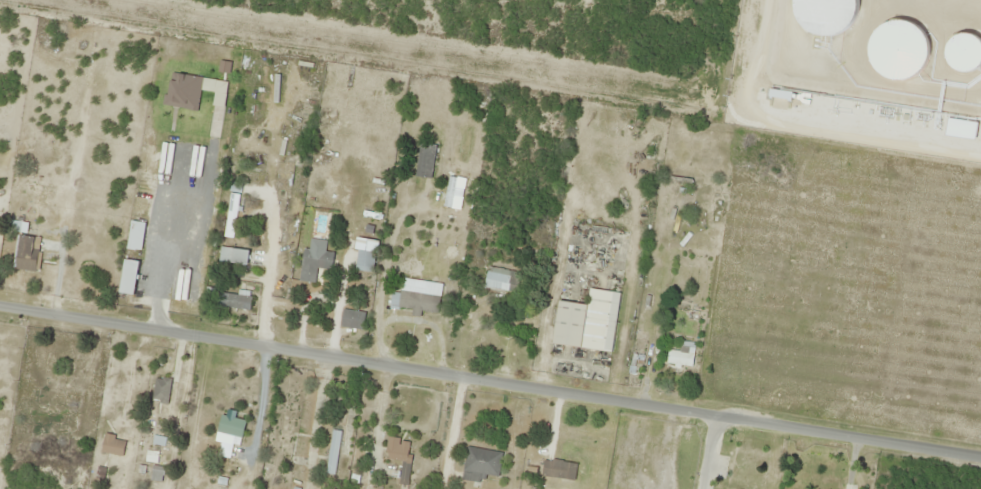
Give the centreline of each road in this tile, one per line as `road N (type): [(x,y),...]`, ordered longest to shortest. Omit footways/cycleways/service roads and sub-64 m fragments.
road 1 (residential): [(980,450),(0,302)]

